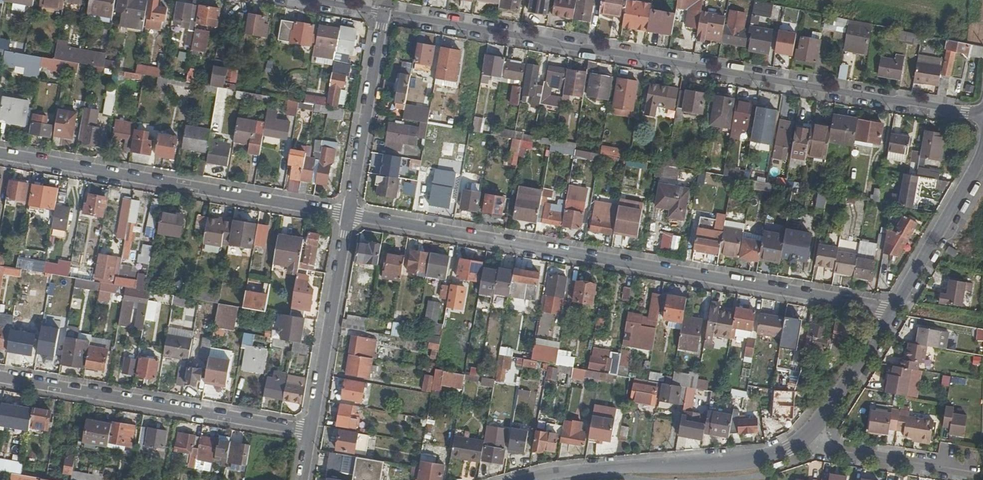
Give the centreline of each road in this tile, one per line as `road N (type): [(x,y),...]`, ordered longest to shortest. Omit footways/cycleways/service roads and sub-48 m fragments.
road 1 (residential): [(982,117),(384,15)]
road 2 (residential): [(349,215),(891,314)]
road 3 (residential): [(0,154),(349,215)]
road 4 (residential): [(311,431),(0,377)]
road 5 (residential): [(529,479),(758,457),(808,434)]
road 6 (residential): [(349,215),(311,431)]
road 7 (residential): [(384,15),(349,215)]
road 8 (residential): [(982,151),(891,314)]
road 9 (residential): [(808,434),(845,452),(961,469)]
road 10 (residential): [(808,434),(891,314)]

